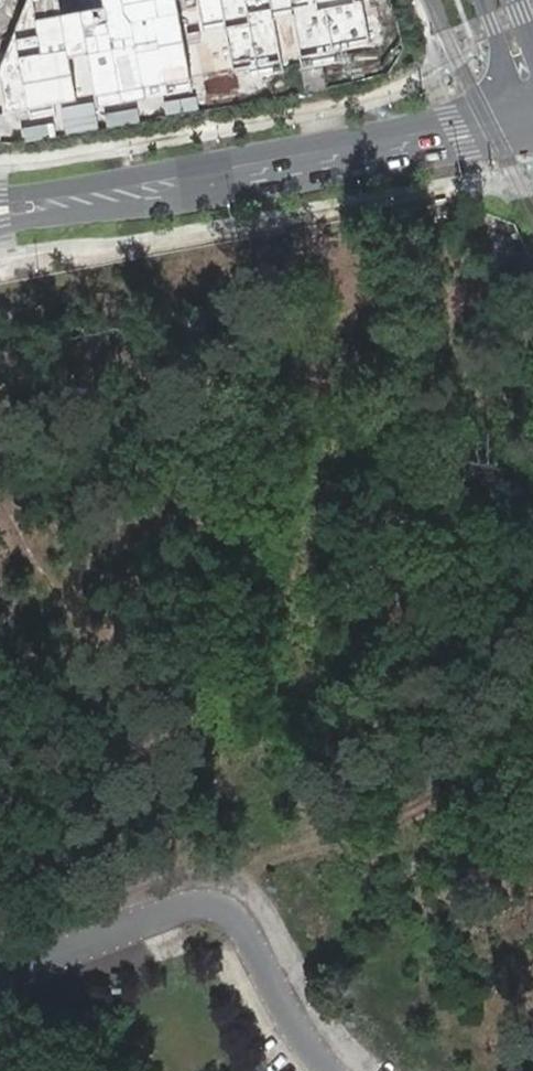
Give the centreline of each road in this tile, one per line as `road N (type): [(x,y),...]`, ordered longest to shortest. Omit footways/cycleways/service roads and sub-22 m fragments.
road 1 (tertiary): [(232,177),(493,132)]
road 2 (tertiary): [(0,226),(145,207),(232,177)]
road 3 (tertiary): [(232,177),(141,175),(0,196)]
road 4 (secondary): [(483,0),(503,55),(493,132)]

